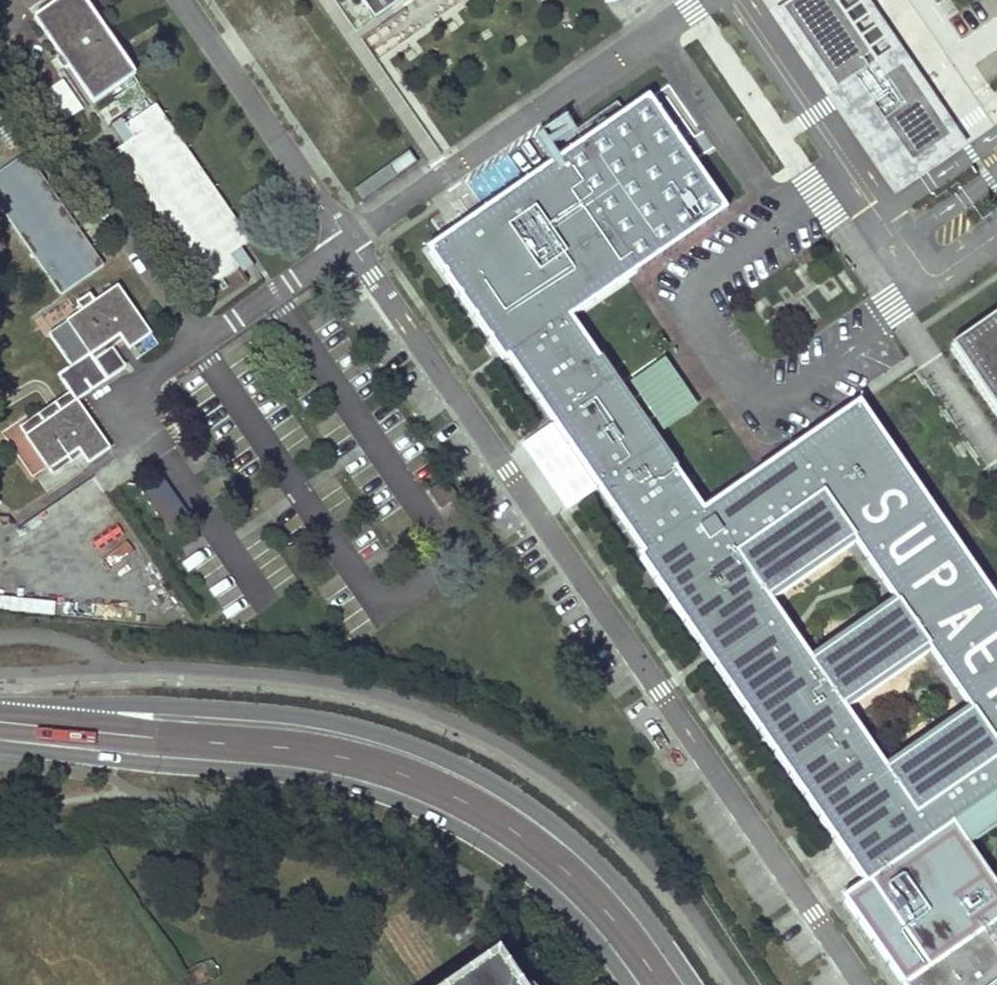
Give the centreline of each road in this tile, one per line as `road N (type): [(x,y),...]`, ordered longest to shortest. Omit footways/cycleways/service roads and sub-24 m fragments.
road 1 (tertiary): [(692,984),(627,894),(576,845),(524,803),(404,743),(153,704),(0,712)]
road 2 (tertiary): [(0,743),(330,779),(424,811),(540,884),(630,984)]

